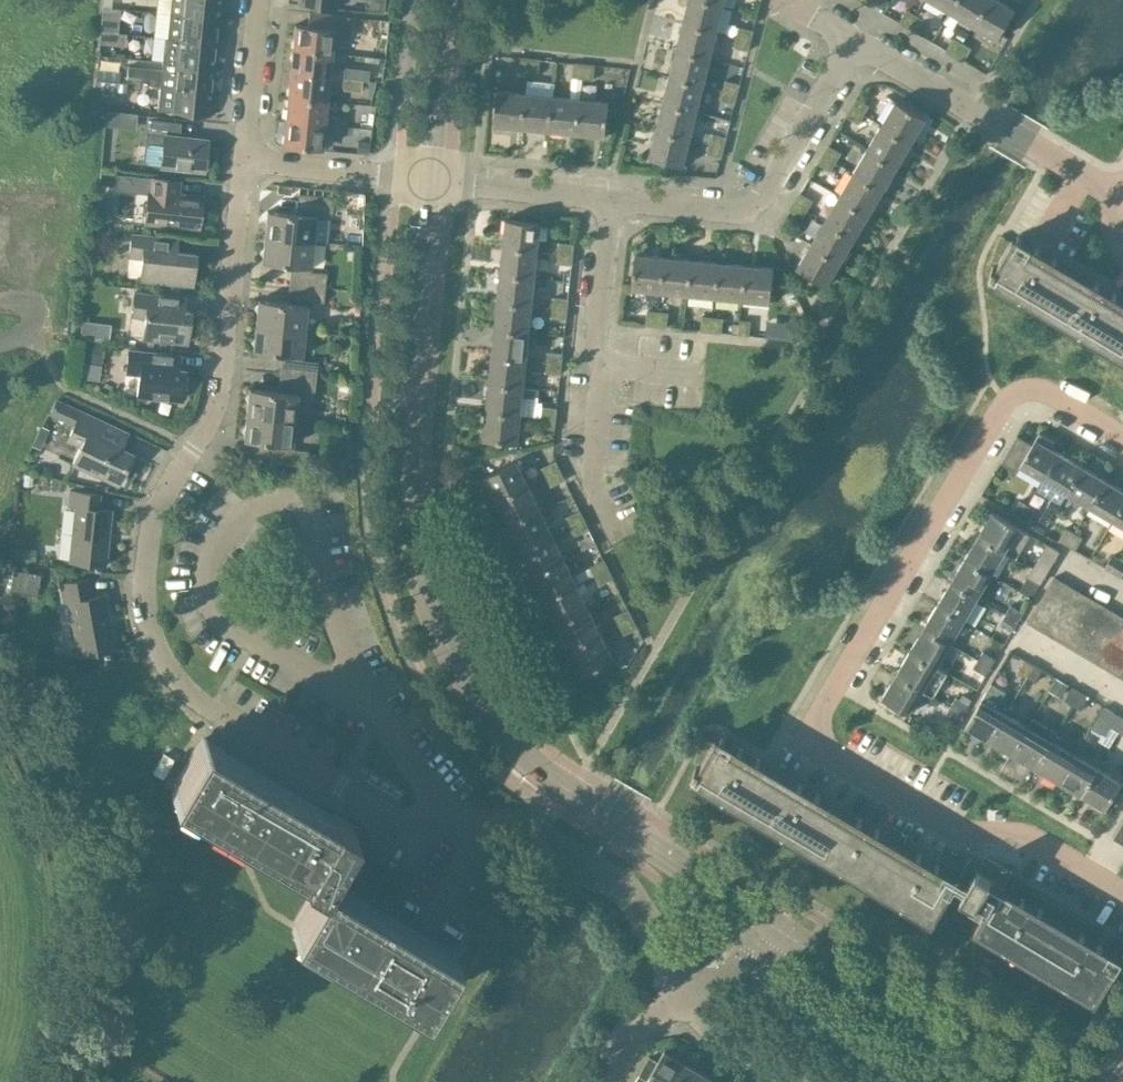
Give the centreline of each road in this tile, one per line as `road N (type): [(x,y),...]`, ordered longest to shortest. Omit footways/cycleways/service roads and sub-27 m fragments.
road 1 (unclassified): [(776,930),(564,790),(486,717),(446,649),(418,576),(403,497),(428,178)]
road 2 (residential): [(1122,894),(1021,835),(955,832),(820,751),(809,733),(1006,402),(1023,388),(1046,390),(1122,436)]
road 3 (residential): [(190,695),(403,821),(516,825),(626,882),(686,1002)]
road 4 (residential): [(190,695),(163,664),(143,610),(154,507),(221,408),(247,162)]
road 5 (residential): [(610,199),(753,212),(862,45)]
road 6 (residential): [(1122,204),(862,45)]
road 7 (unclassified): [(1034,1081),(776,930)]
road 8 (residential): [(428,178),(610,199)]
road 9 (residential): [(247,162),(428,178)]
road 10 (unclassified): [(428,178),(455,0)]
road 11 (residential): [(616,534),(591,484),(601,366)]
road 12 (residential): [(601,366),(594,343),(610,199)]
road 13 (residential): [(247,162),(257,0)]
road 14 (residential): [(819,1081),(686,1002)]

